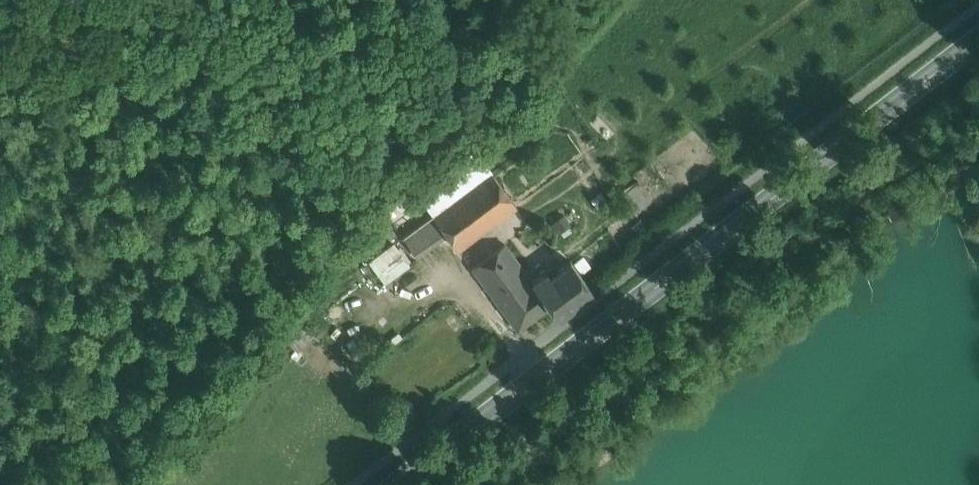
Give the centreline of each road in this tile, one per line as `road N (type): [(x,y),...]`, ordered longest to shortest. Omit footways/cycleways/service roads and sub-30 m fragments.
road 1 (secondary): [(398,484),(978,38)]

